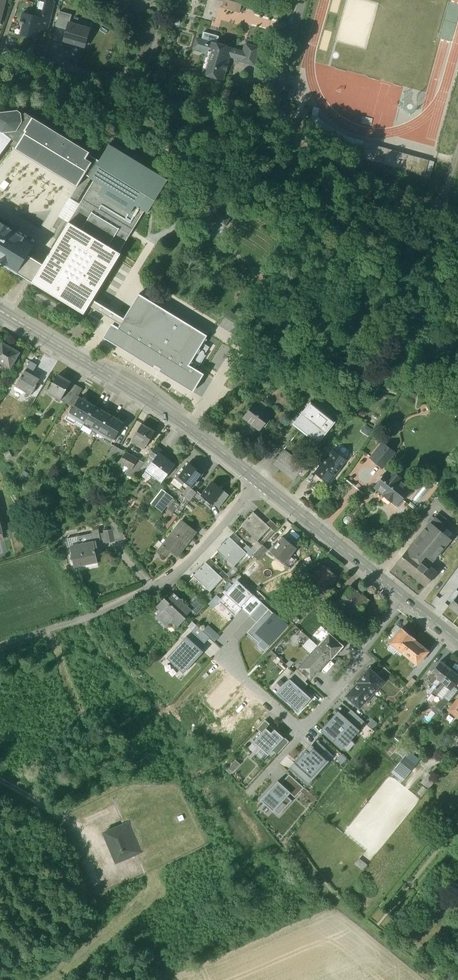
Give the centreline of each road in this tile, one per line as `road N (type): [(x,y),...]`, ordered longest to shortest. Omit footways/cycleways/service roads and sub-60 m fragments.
road 1 (secondary): [(264,485),(148,397),(0,313)]
road 2 (residential): [(227,661),(304,733),(330,701),(328,687),(405,596)]
road 3 (residential): [(106,613),(168,585),(264,485)]
road 4 (track): [(457,211),(341,176),(279,137)]
road 5 (secondary): [(405,596),(264,485)]
road 6 (residential): [(279,137),(315,0)]

